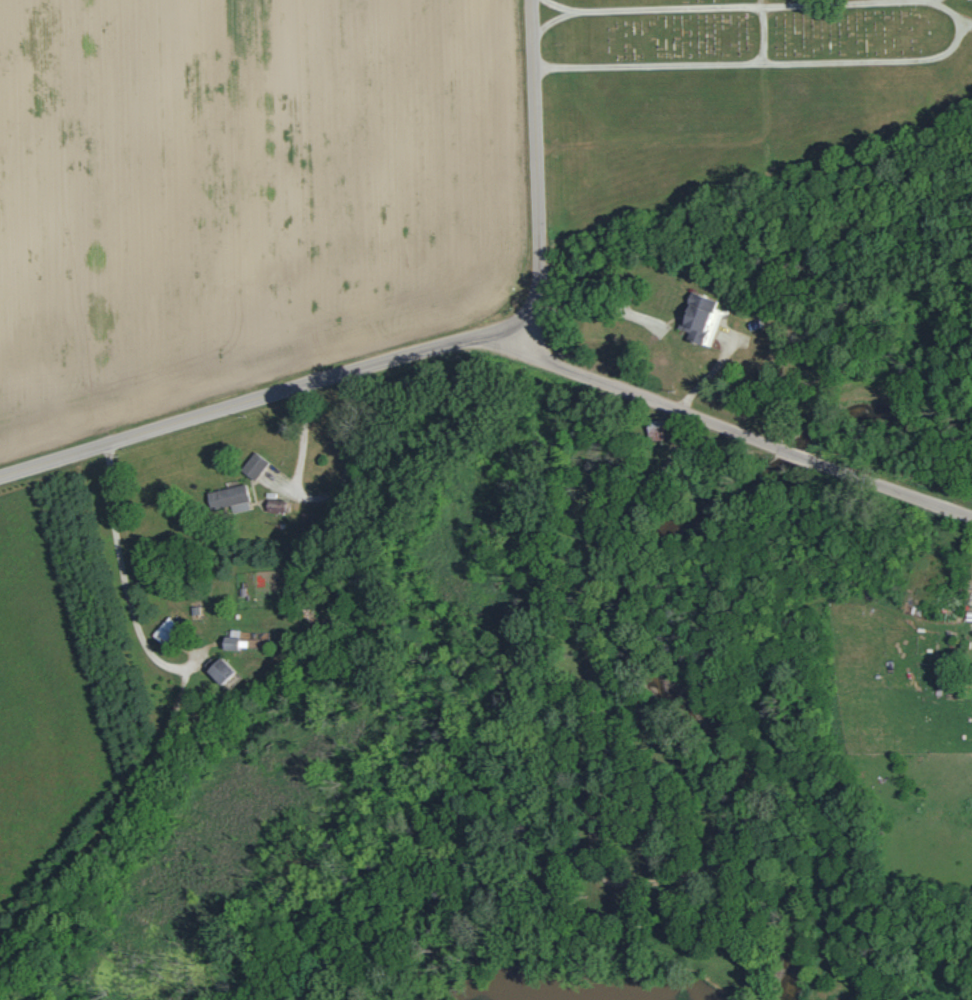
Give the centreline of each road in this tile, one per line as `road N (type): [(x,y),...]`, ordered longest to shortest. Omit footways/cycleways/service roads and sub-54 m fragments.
road 1 (residential): [(0,476),(510,328),(528,321),(540,297)]
road 2 (residential): [(540,297),(531,0)]
road 3 (residential): [(767,443),(544,359),(510,328)]
road 4 (residential): [(971,517),(822,464)]

